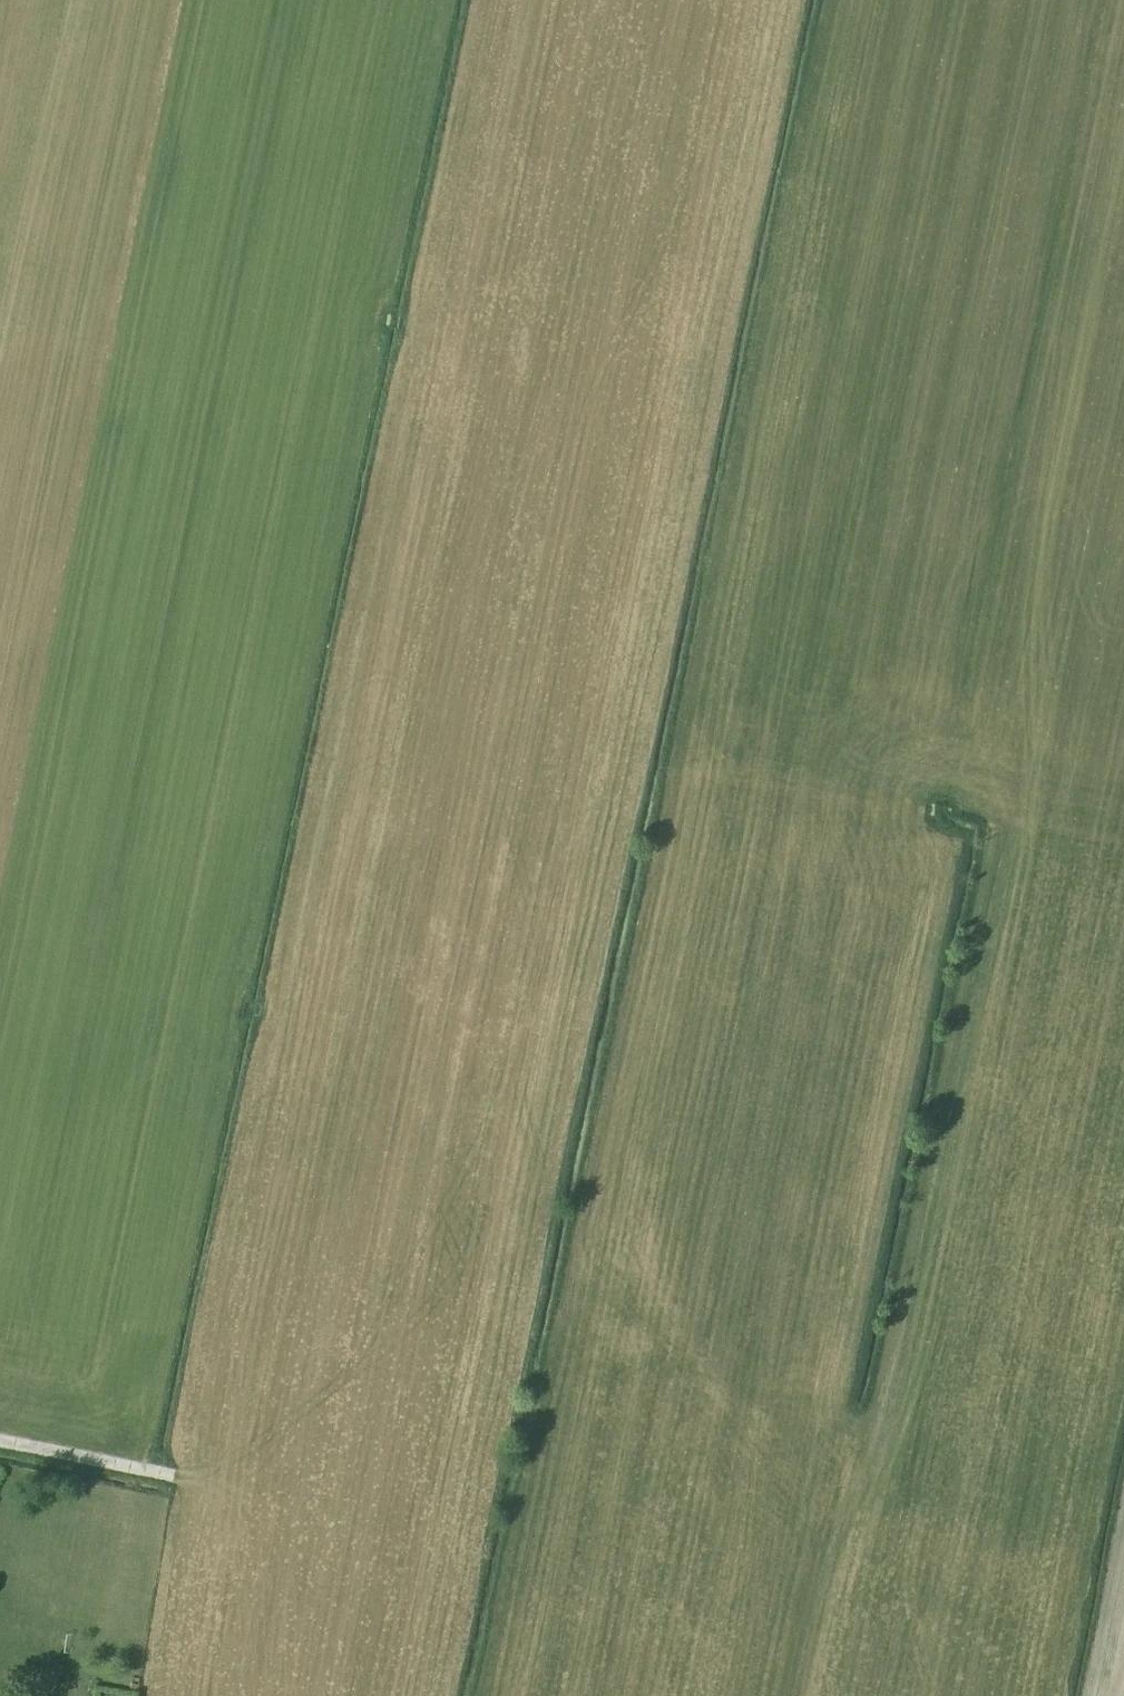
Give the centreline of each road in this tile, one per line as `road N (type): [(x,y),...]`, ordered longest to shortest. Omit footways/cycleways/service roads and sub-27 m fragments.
road 1 (track): [(0,1442),(180,1478)]

